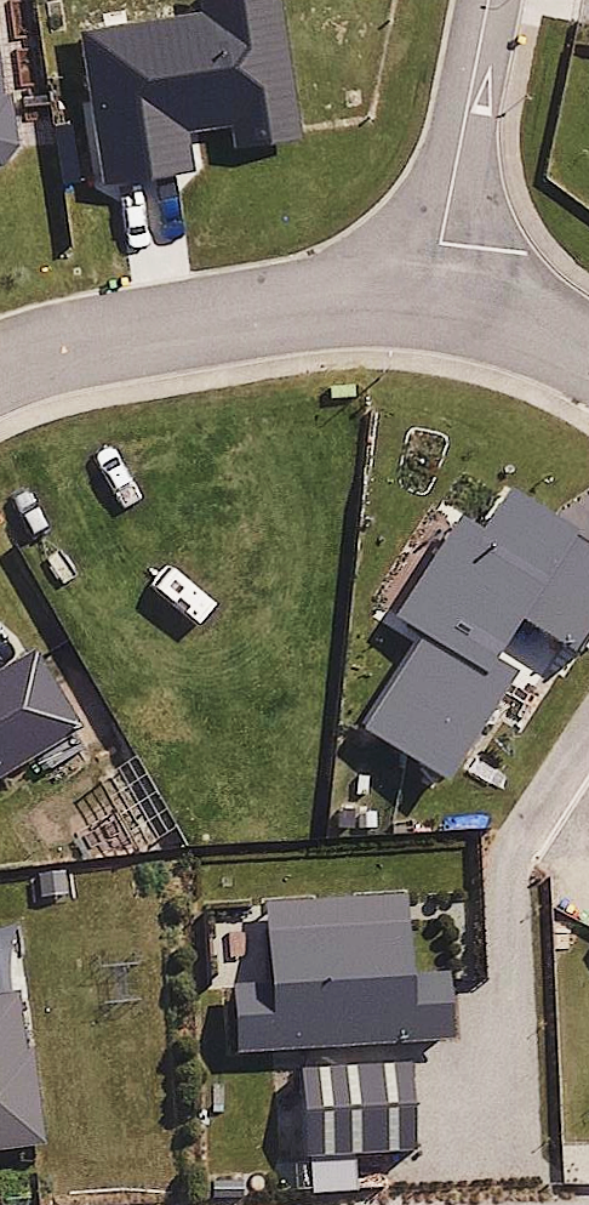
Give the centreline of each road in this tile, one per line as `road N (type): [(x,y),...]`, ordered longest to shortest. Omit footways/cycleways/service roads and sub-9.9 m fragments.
road 1 (residential): [(0,368),(91,342),(303,302),(432,302)]
road 2 (residential): [(489,0),(432,302)]
road 3 (residential): [(432,302),(516,324),(588,361)]

